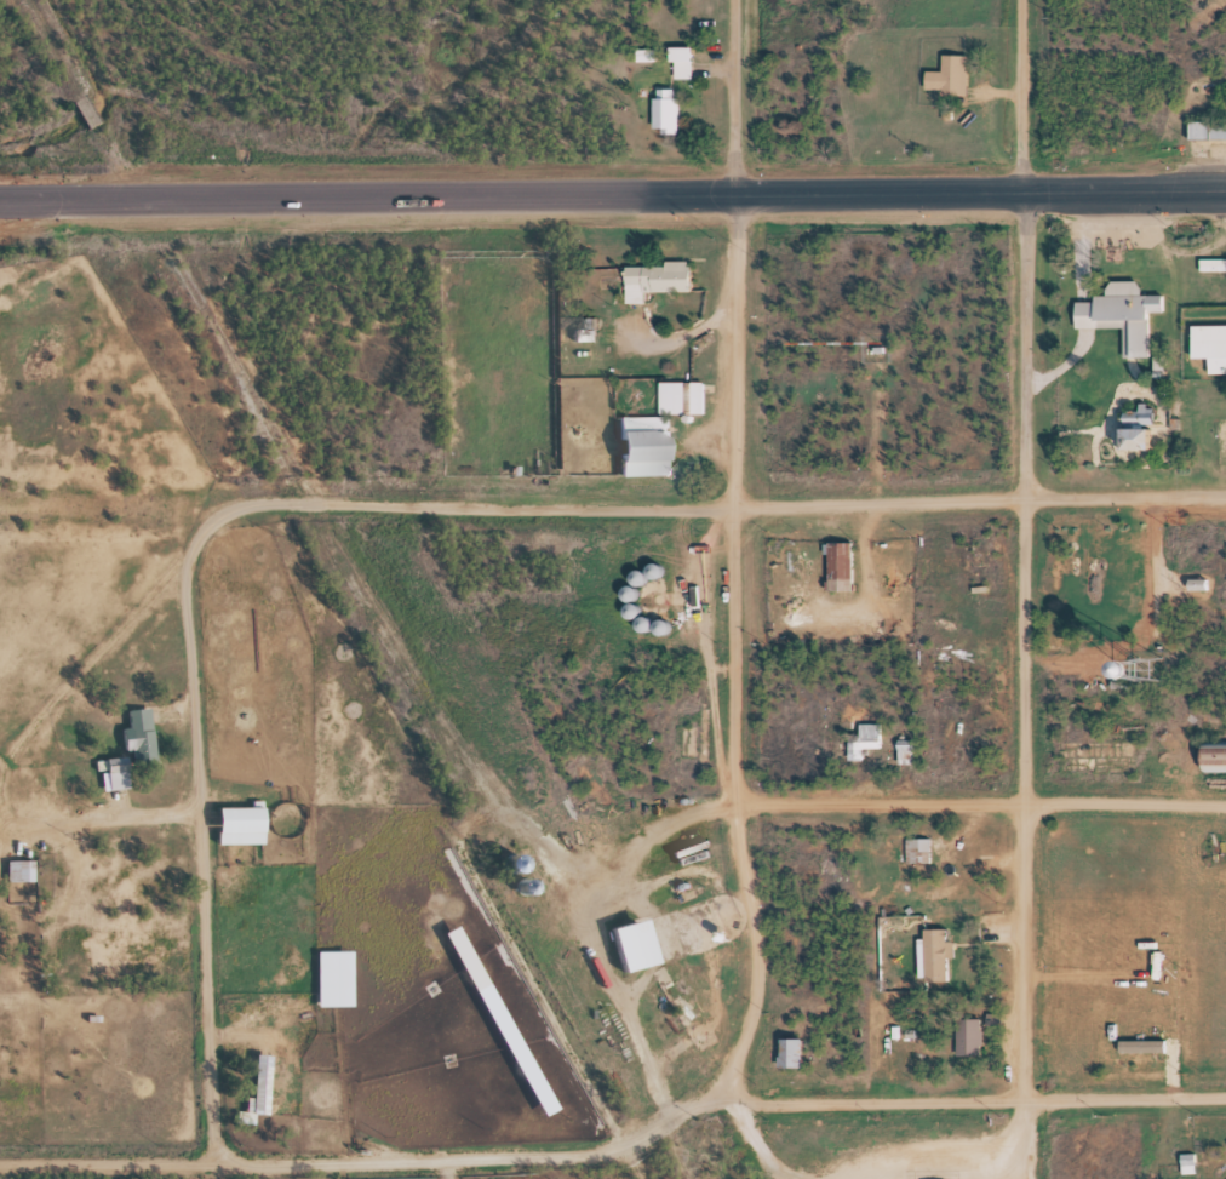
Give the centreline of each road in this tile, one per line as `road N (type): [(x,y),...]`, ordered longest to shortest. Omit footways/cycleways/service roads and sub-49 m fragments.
road 1 (trunk): [(0,198),(1225,190)]
road 2 (residential): [(1225,496),(731,511),(265,505),(214,521)]
road 3 (residential): [(726,1099),(755,961),(735,812),(732,195)]
road 4 (residential): [(1027,193),(1018,1100)]
road 5 (residential): [(216,1168),(193,577),(214,521)]
road 6 (residential): [(568,1156),(0,1168)]
road 7 (residential): [(1225,806),(735,812)]
road 8 (residential): [(1018,1100),(700,1105)]
road 9 (residential): [(1225,1100),(1018,1100)]
road 10 (residential): [(732,195),(733,0)]
road 11 (residential): [(1027,193),(1021,0)]

